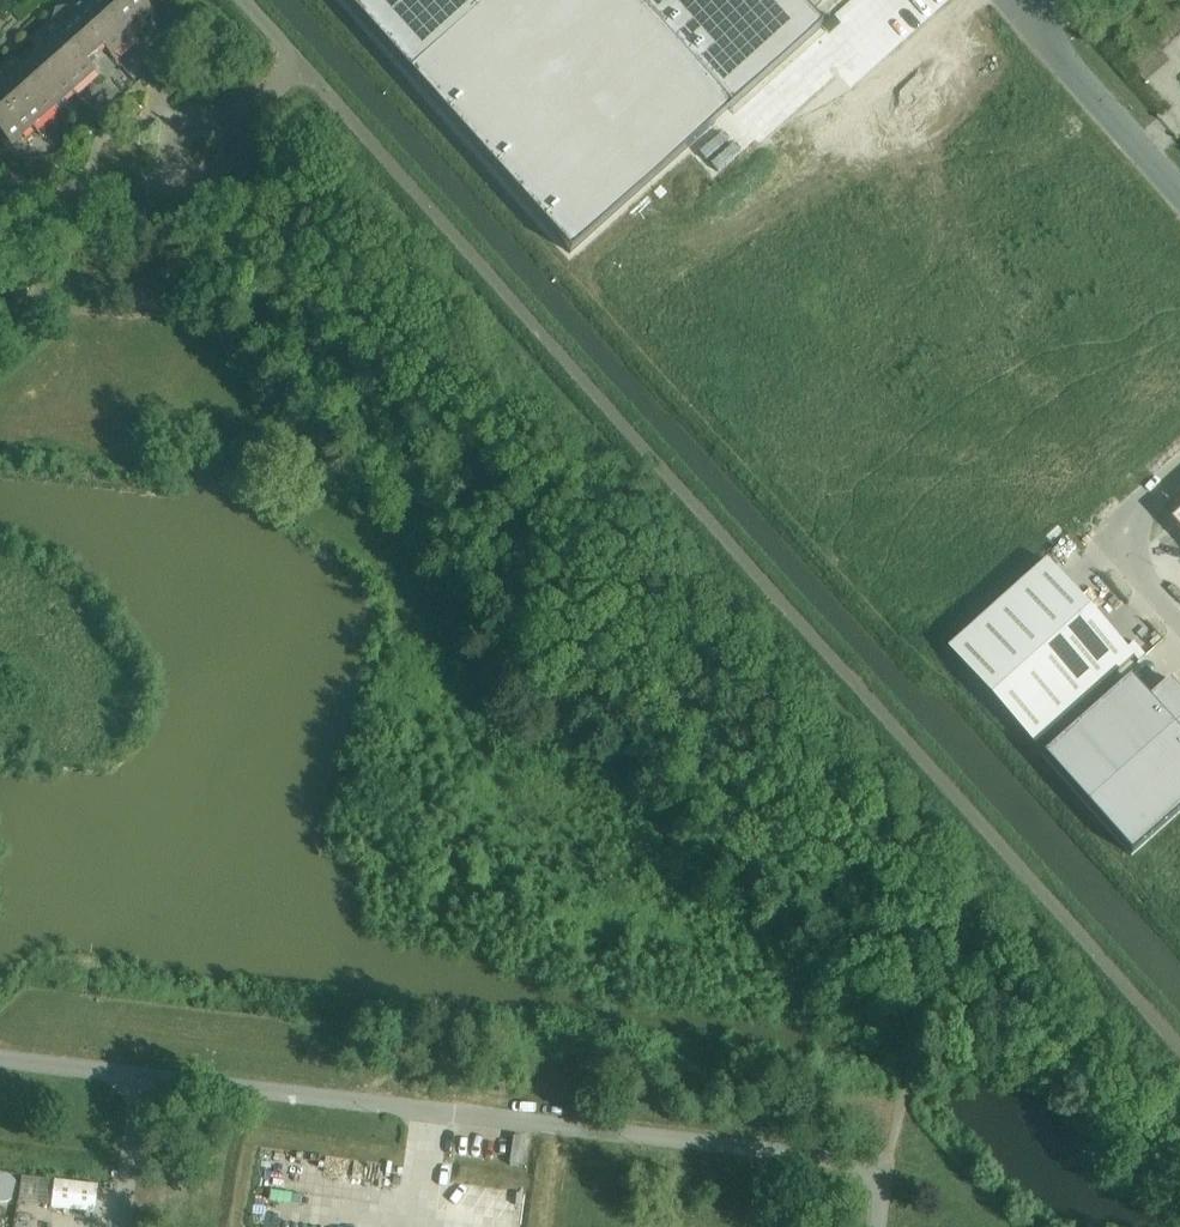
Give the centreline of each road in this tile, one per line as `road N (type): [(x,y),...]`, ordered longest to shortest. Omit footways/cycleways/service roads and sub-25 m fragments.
road 1 (residential): [(882,1226),(889,1175),(0,1062)]
road 2 (unclassified): [(1179,195),(1024,16)]
road 3 (unclassified): [(1179,471),(1109,537),(1179,615)]

